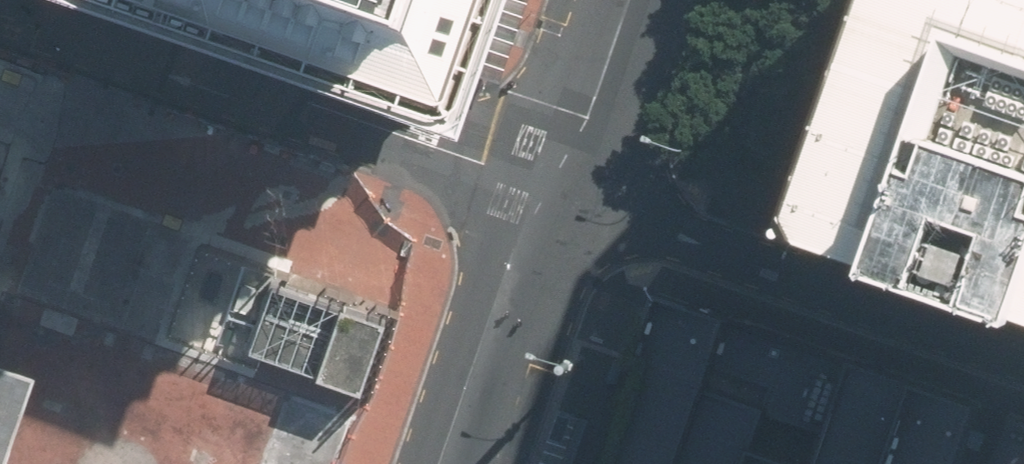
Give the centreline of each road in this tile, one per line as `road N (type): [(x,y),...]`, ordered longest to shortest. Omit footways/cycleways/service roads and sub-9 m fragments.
road 1 (residential): [(35,0),(551,184)]
road 2 (residential): [(551,184),(1023,354)]
road 3 (residential): [(551,184),(517,252),(439,463)]
road 4 (residential): [(625,0),(585,116),(551,184)]

